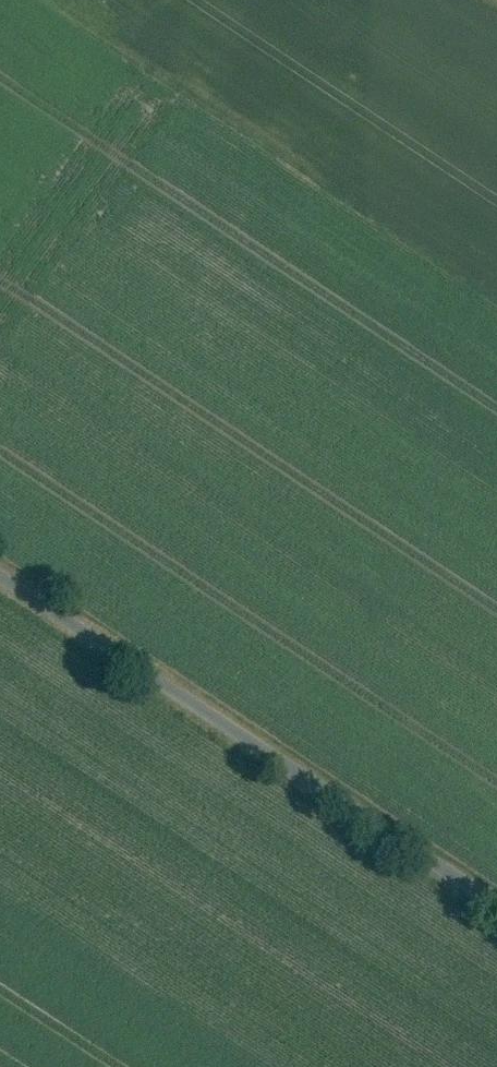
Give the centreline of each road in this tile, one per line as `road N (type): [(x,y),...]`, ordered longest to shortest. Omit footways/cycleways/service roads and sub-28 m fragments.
road 1 (unclassified): [(496,906),(0,576)]

